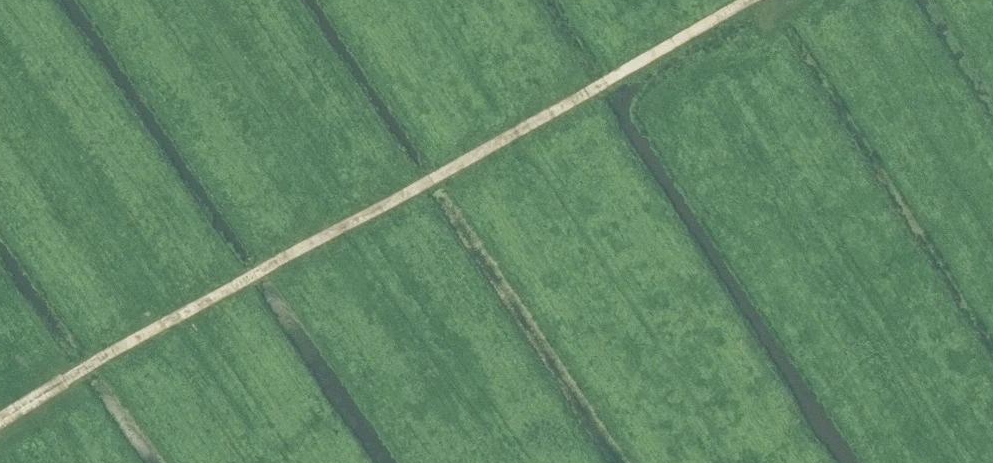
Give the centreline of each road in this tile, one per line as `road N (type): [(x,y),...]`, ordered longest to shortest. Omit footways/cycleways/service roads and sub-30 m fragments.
road 1 (track): [(755,0),(68,376)]

